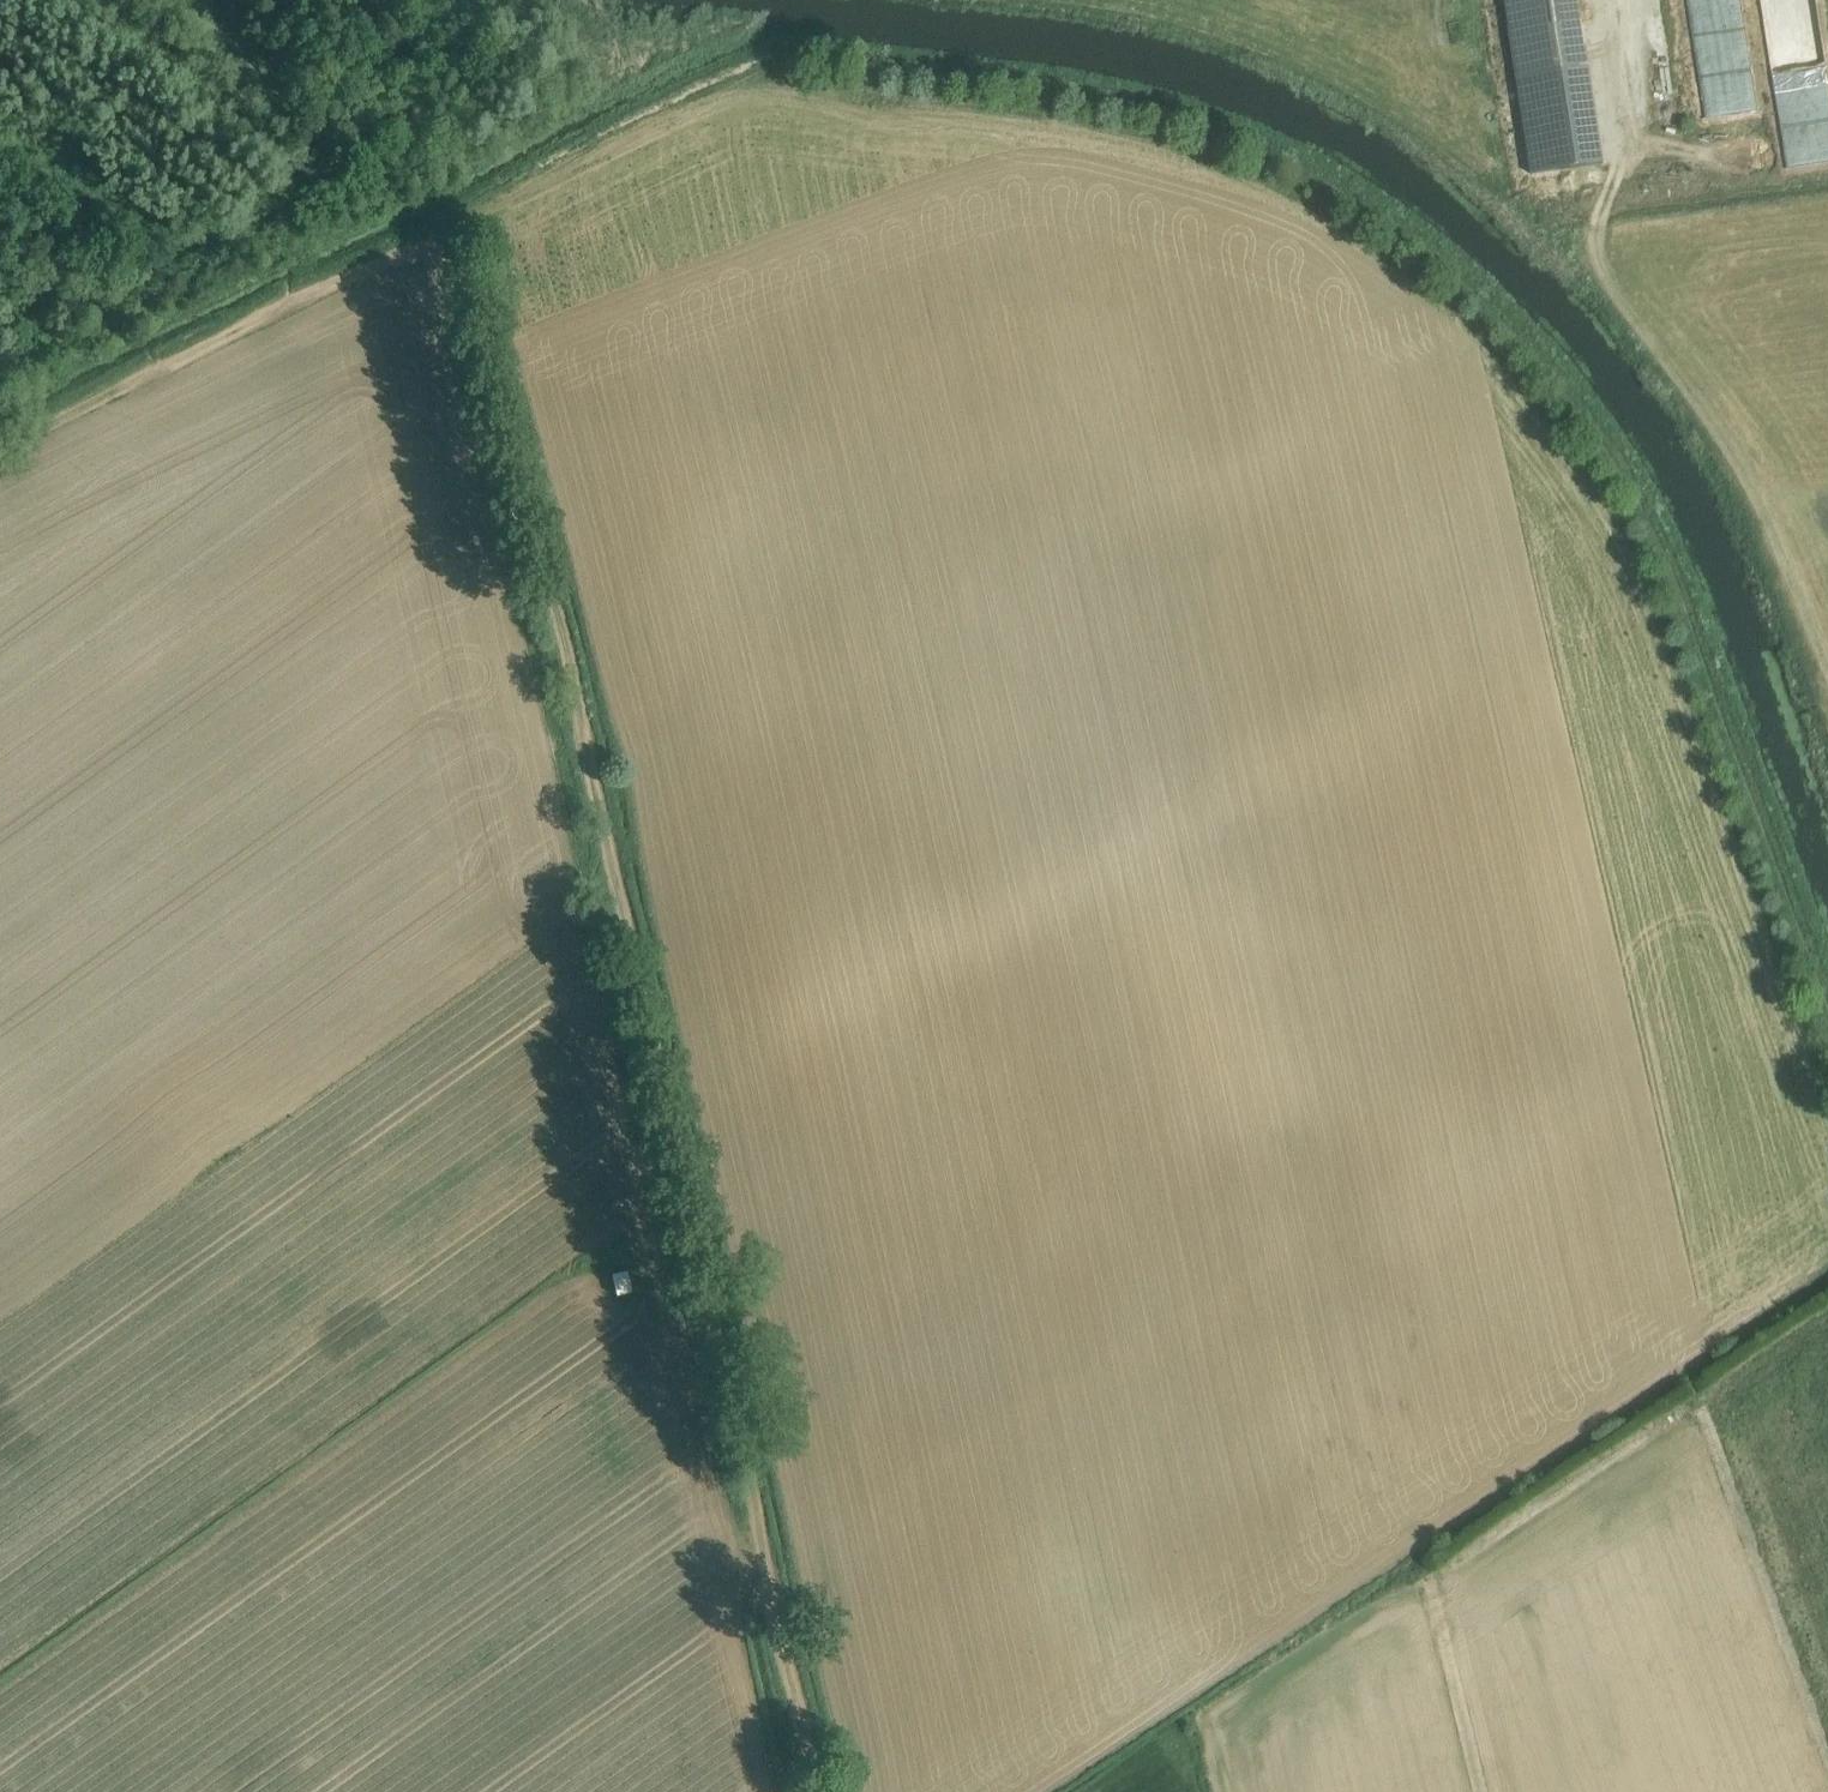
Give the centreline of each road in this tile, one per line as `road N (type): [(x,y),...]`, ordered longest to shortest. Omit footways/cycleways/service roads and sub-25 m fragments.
road 1 (track): [(816,1791),(508,455),(448,233),(0,444)]
road 2 (track): [(1827,1760),(1698,1402),(1430,1581),(1481,1791)]

